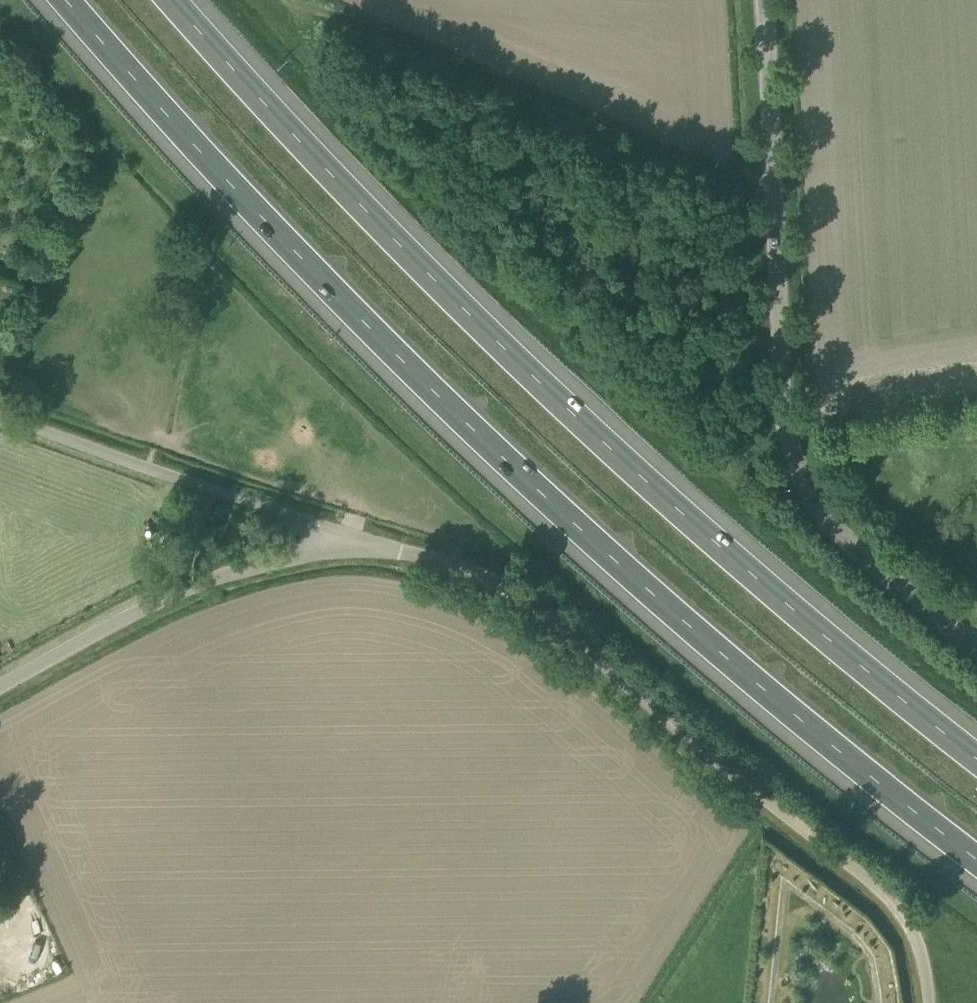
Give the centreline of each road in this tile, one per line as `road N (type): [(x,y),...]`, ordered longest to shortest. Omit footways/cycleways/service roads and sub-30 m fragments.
road 1 (motorway): [(86,0),(180,112),(487,434),(840,750),(976,854)]
road 2 (motorway): [(976,734),(551,372),(207,0)]
road 3 (unclassified): [(930,1002),(911,931),(882,891),(541,605),(479,570),(337,536)]
road 4 (unclassified): [(976,647),(819,507),(797,439),(782,346),(766,0)]
road 5 (unclassified): [(0,690),(191,586),(337,536)]
road 6 (unclassified): [(337,536),(0,419)]

